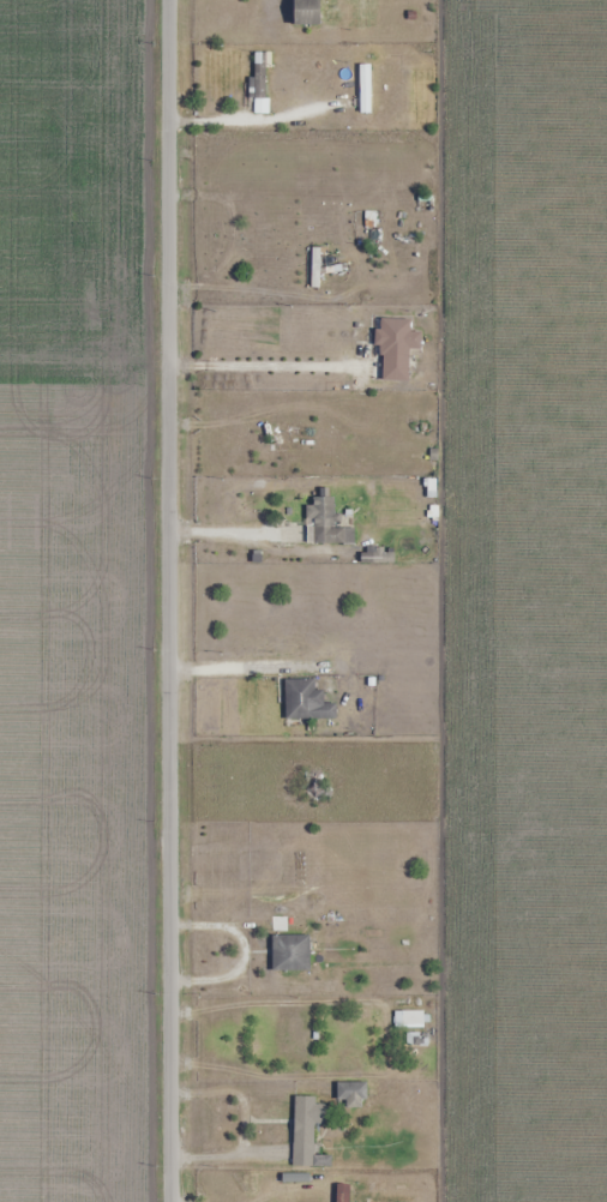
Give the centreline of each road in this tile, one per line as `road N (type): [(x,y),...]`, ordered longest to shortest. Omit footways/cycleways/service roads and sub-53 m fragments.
road 1 (residential): [(169,0),(170,1201)]

